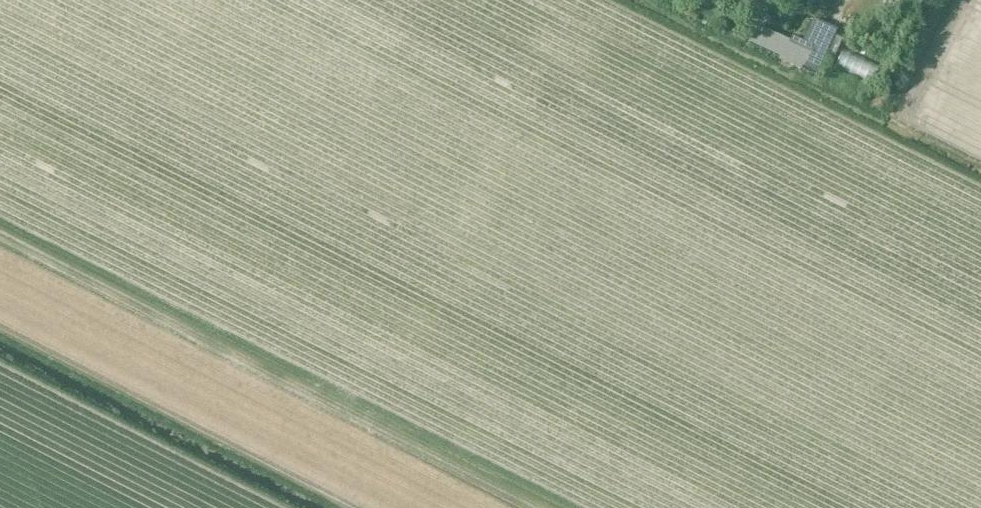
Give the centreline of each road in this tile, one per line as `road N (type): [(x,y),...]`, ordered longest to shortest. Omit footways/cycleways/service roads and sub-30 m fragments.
road 1 (track): [(933,135),(916,103),(966,0)]

